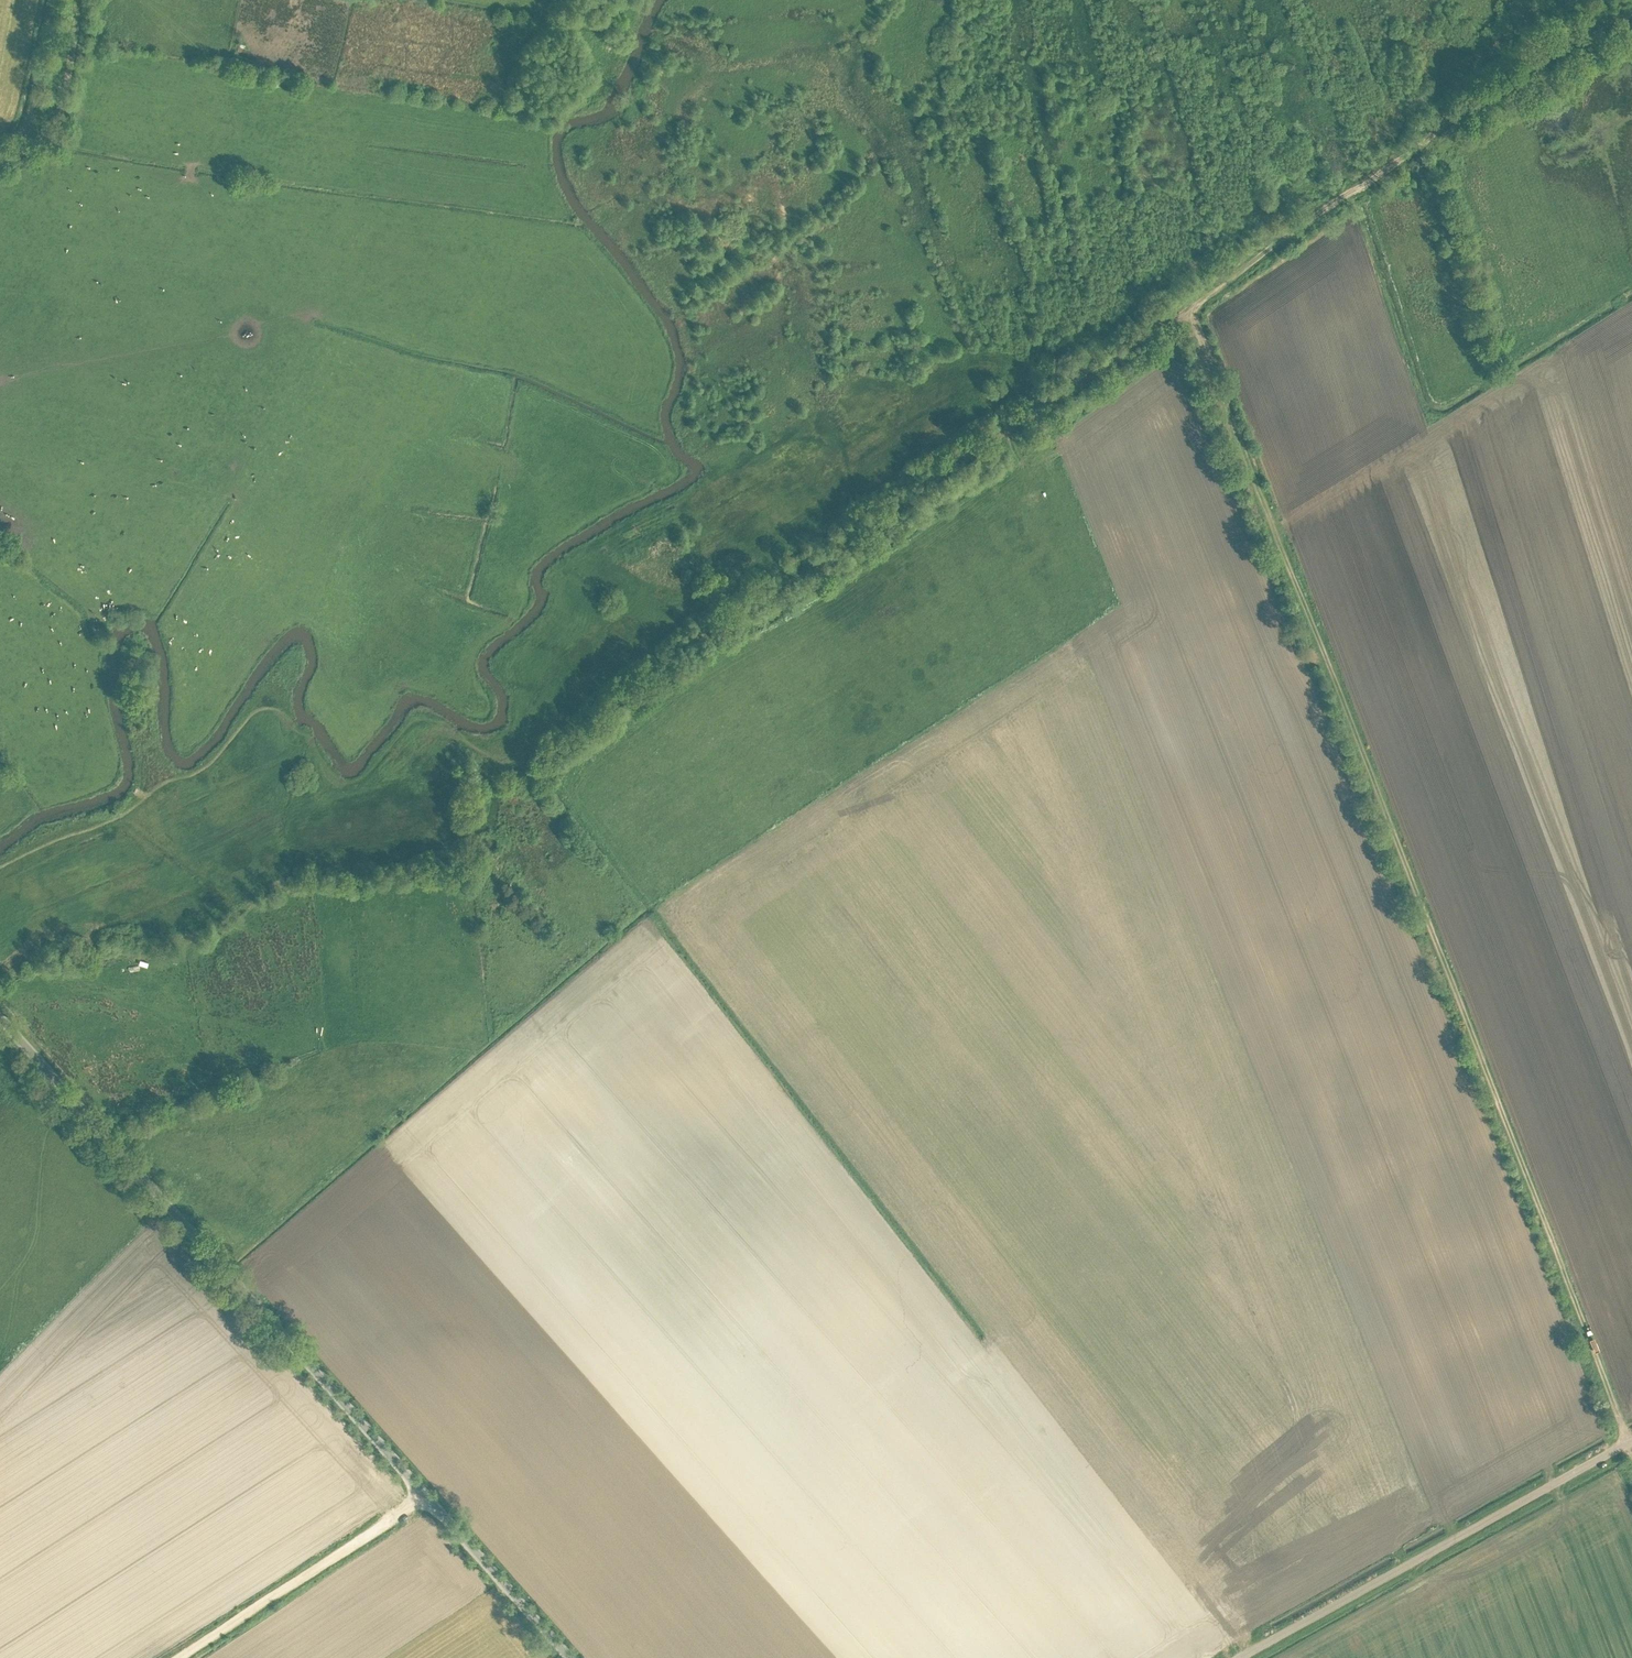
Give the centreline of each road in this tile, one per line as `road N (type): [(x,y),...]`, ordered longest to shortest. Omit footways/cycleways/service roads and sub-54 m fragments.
road 1 (track): [(1188,308),(1631,1452)]
road 2 (tertiary): [(573,1657),(0,1016)]
road 3 (track): [(1631,11),(1439,127),(1188,308)]
road 4 (unclassified): [(1234,1657),(1631,1440)]
road 5 (track): [(179,1657),(425,1494)]
road 6 (track): [(0,1294),(33,1191),(34,1128),(66,1091)]
road 7 (track): [(0,159),(57,125),(82,0)]

